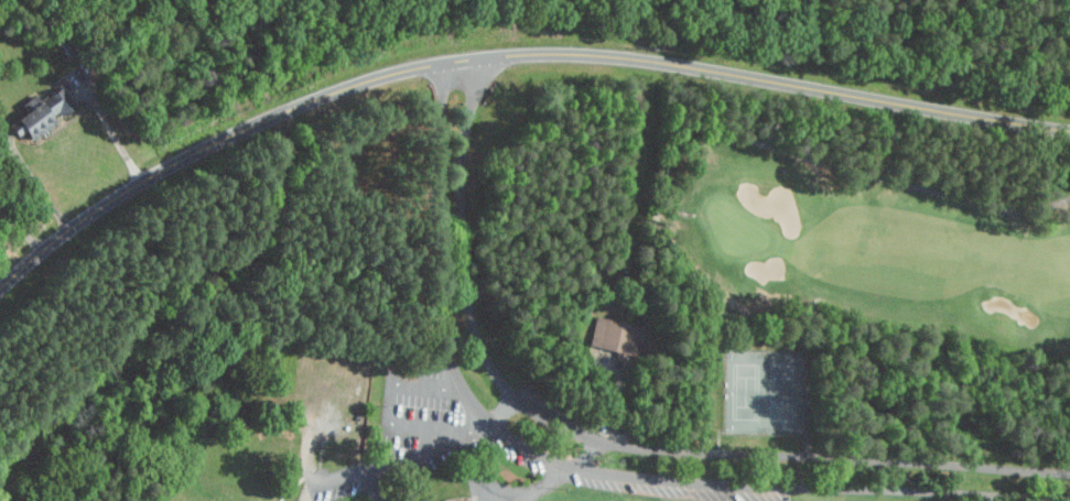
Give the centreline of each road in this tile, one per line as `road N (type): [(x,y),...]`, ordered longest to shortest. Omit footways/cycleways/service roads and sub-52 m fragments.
road 1 (tertiary): [(1069,129),(628,57),(473,57),(385,76),(204,149),(123,194),(0,289)]
road 2 (residential): [(451,62),(432,102),(439,317),(462,384),(517,442),(554,460),(626,476),(1069,498)]
road 3 (residential): [(1069,468),(664,450),(590,437),(521,399),(487,361),(468,298),(469,96),(451,62)]

